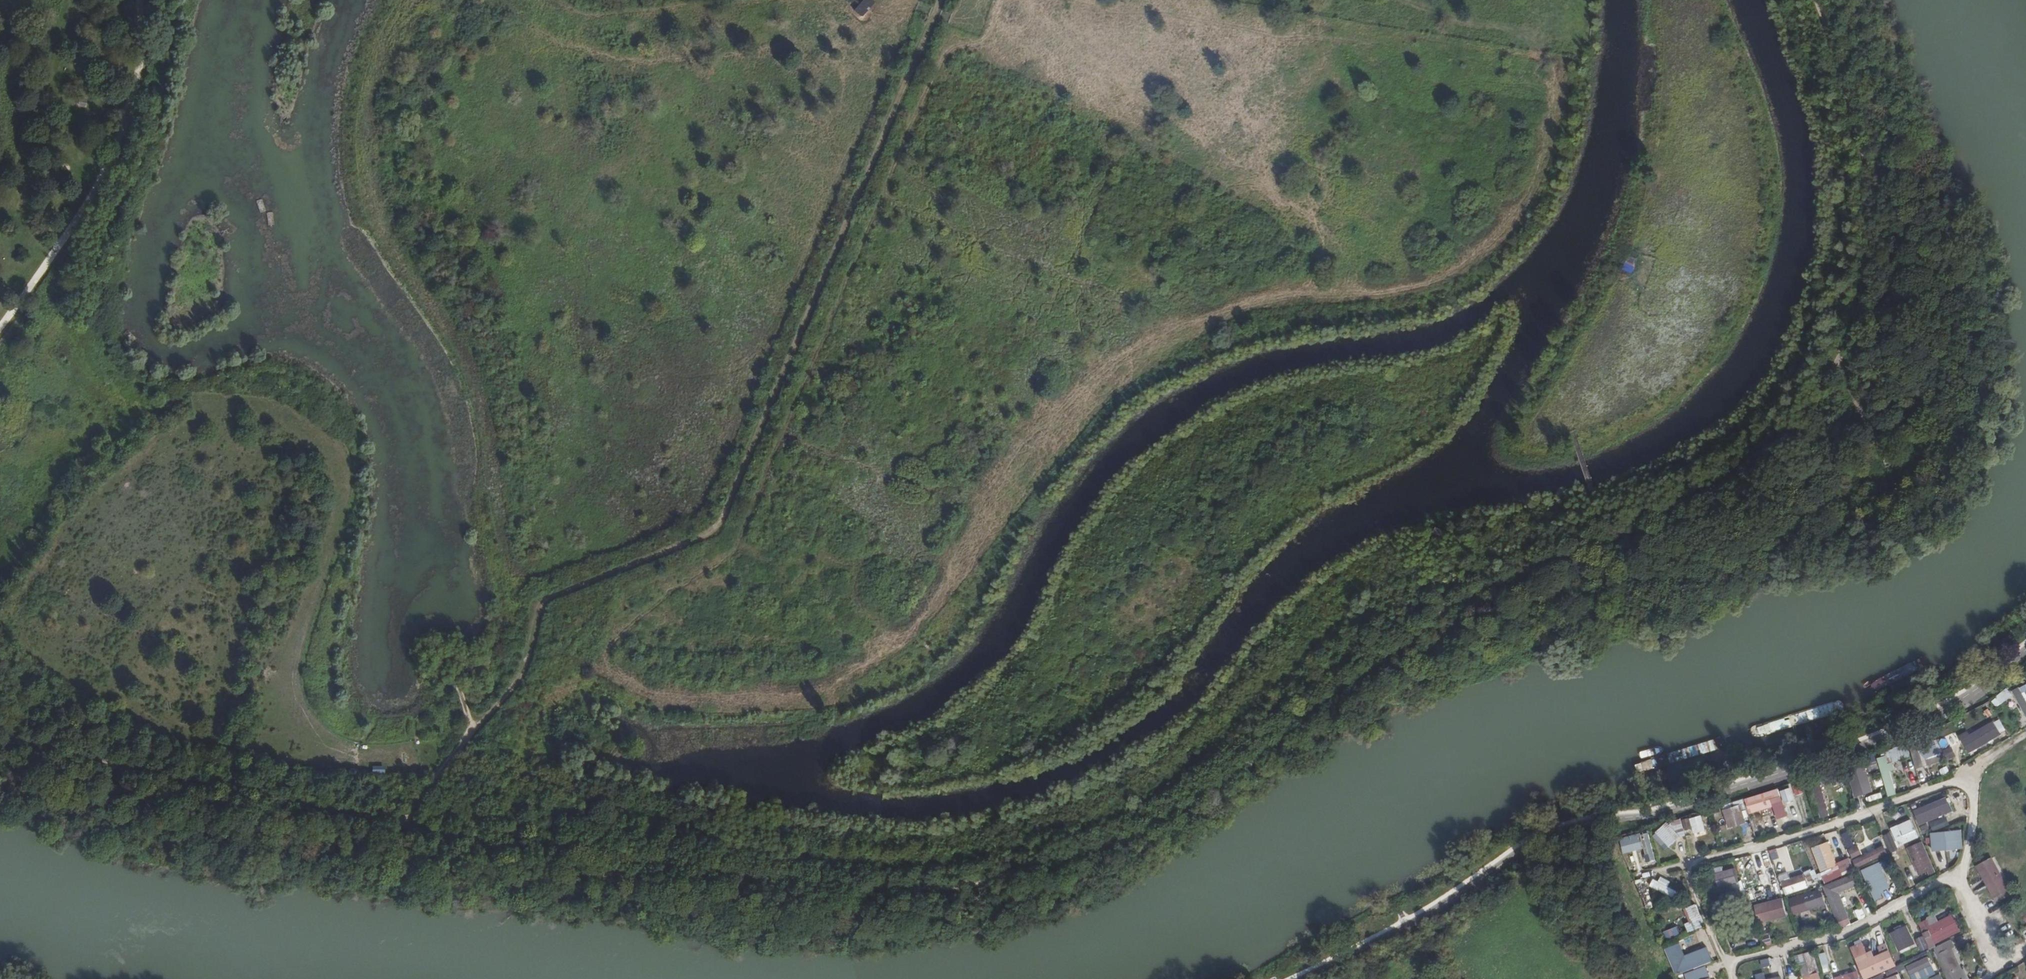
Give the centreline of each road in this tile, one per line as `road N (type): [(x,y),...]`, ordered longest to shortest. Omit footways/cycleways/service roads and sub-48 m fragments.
road 1 (track): [(1449,608),(1190,807),(1079,860),(958,886),(717,872)]
road 2 (track): [(1816,0),(1872,196),(1872,257),(1855,327),(1820,390),(1755,459),(1668,513),(1610,537)]
road 3 (track): [(403,827),(0,745)]
road 4 (track): [(0,328),(114,153),(140,69),(139,0)]
road 5 (track): [(717,872),(403,827)]
road 6 (residential): [(1687,864),(1850,818),(1967,770)]
road 7 (residential): [(1728,964),(1828,938),(1956,878)]
road 8 (track): [(1610,537),(1449,608)]

